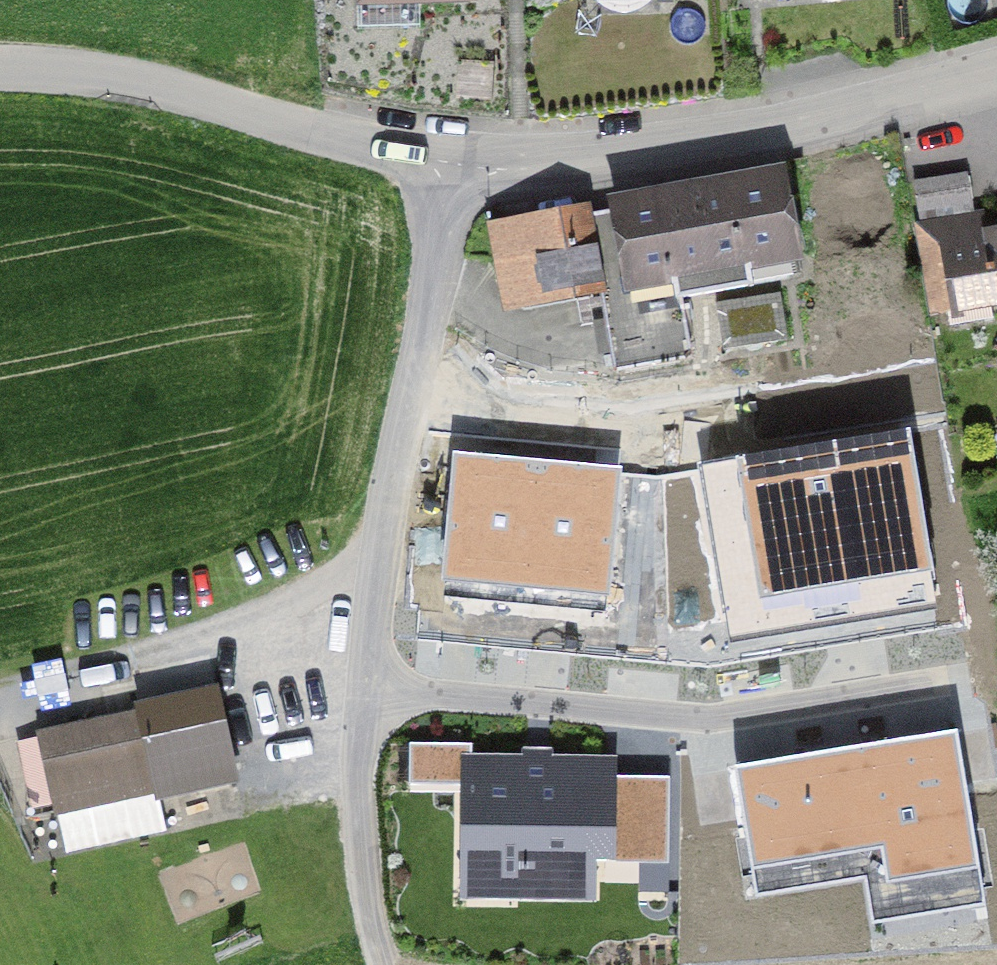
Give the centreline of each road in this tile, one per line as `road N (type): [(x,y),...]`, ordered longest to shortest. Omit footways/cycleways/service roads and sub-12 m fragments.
road 1 (unclassified): [(996,57),(675,141),(441,157),(182,92),(0,65)]
road 2 (track): [(441,157),(364,621),(349,872),(378,964)]
road 3 (track): [(0,696),(109,670),(238,625),(334,570),(379,522)]

